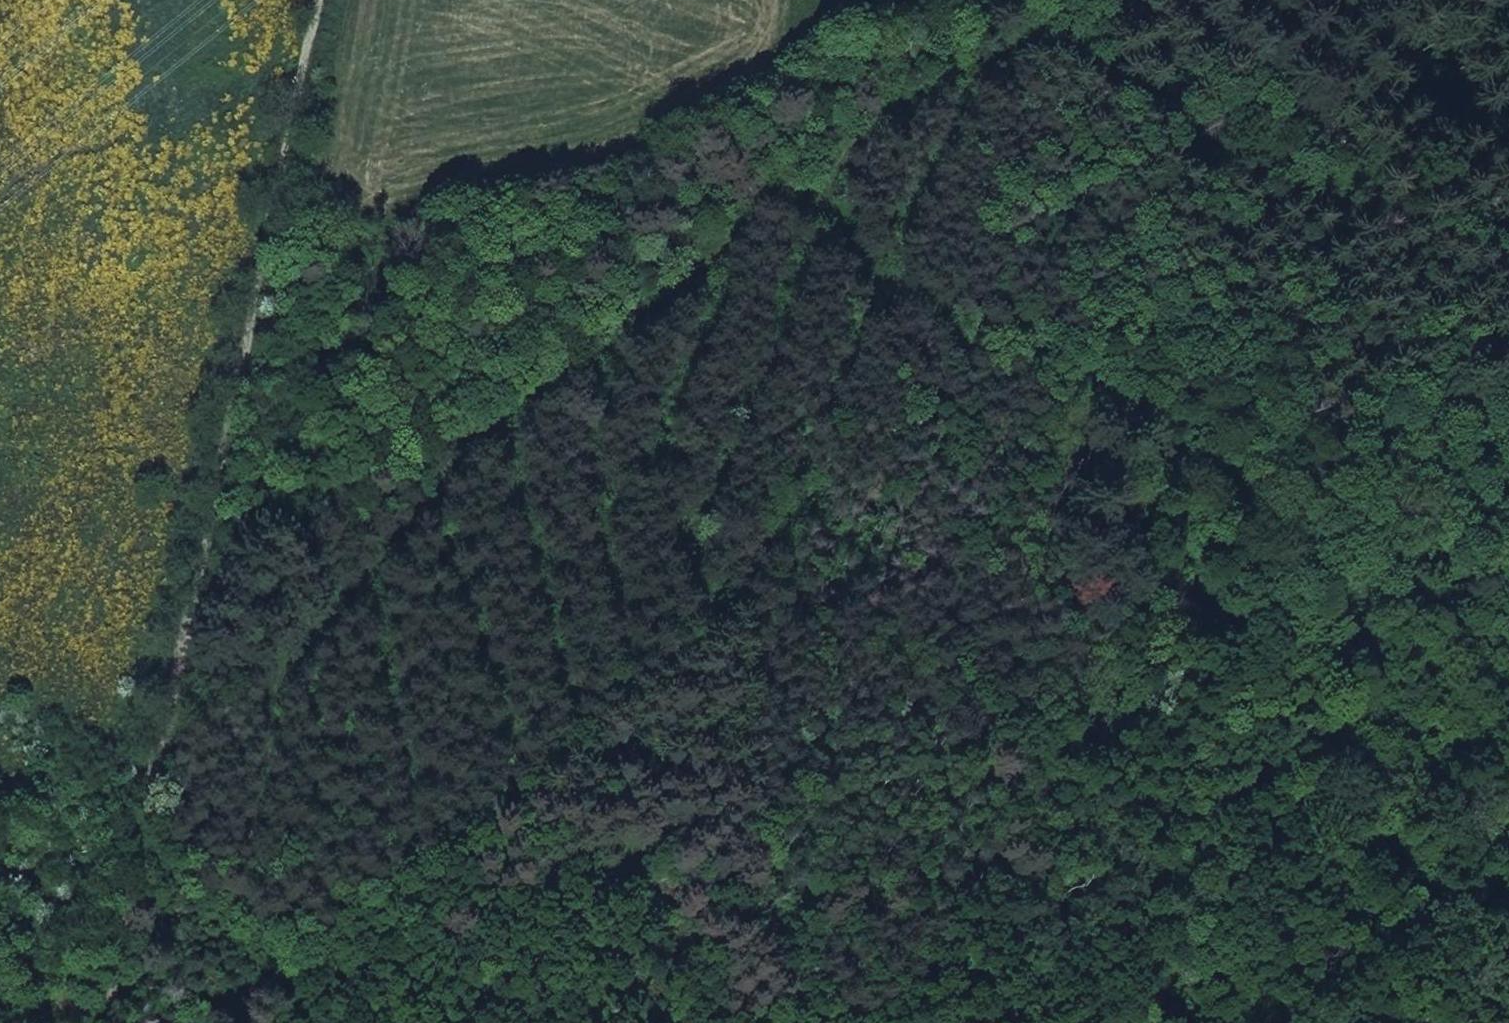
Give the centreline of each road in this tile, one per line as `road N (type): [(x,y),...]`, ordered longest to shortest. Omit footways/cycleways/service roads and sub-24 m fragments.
road 1 (track): [(117,1022),(324,0)]
road 2 (track): [(1508,243),(1315,125),(1185,0)]

